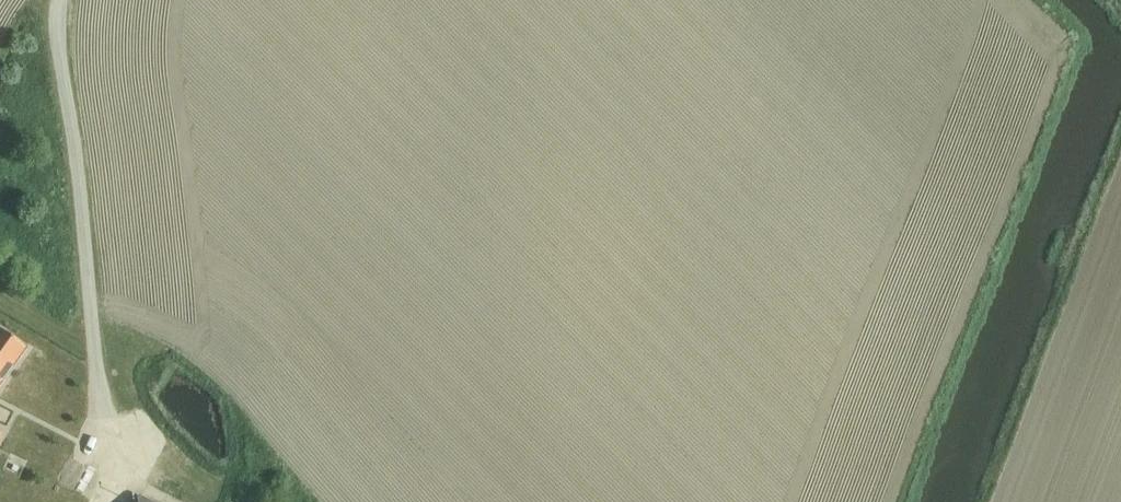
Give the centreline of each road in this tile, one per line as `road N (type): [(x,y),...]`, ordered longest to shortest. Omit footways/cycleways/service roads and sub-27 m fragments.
road 1 (unclassified): [(90,309),(60,0)]

